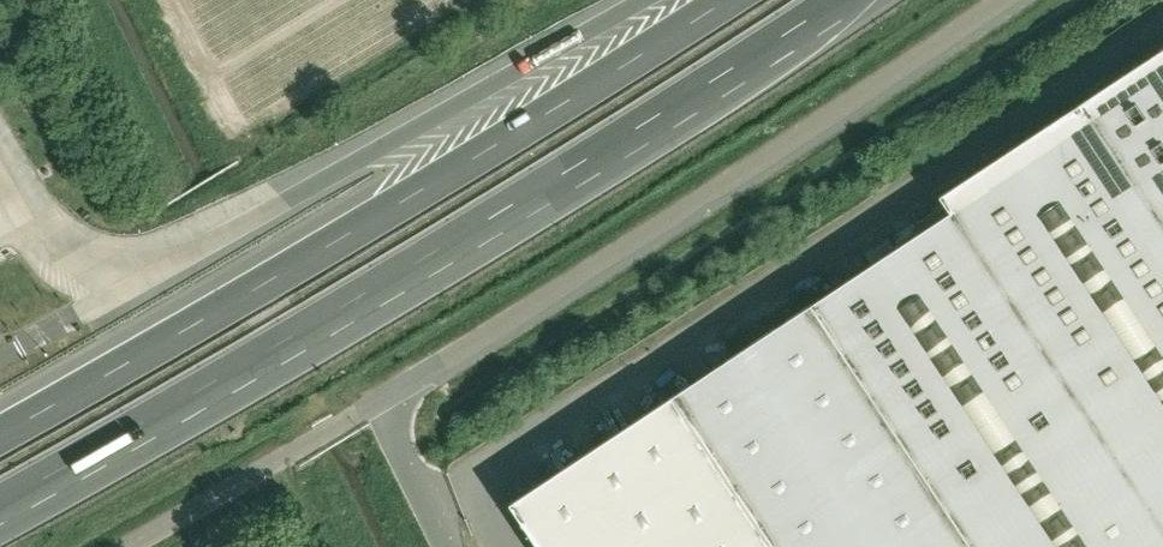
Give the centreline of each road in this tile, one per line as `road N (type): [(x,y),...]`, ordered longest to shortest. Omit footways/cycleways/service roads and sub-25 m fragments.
road 1 (motorway): [(0,504),(372,293),(838,0)]
road 2 (motorway): [(728,0),(304,261),(0,434)]
road 3 (unclassified): [(374,400),(645,239),(998,0)]
road 4 (motorway): [(663,0),(186,256)]
road 5 (unclassified): [(374,400),(447,546)]

